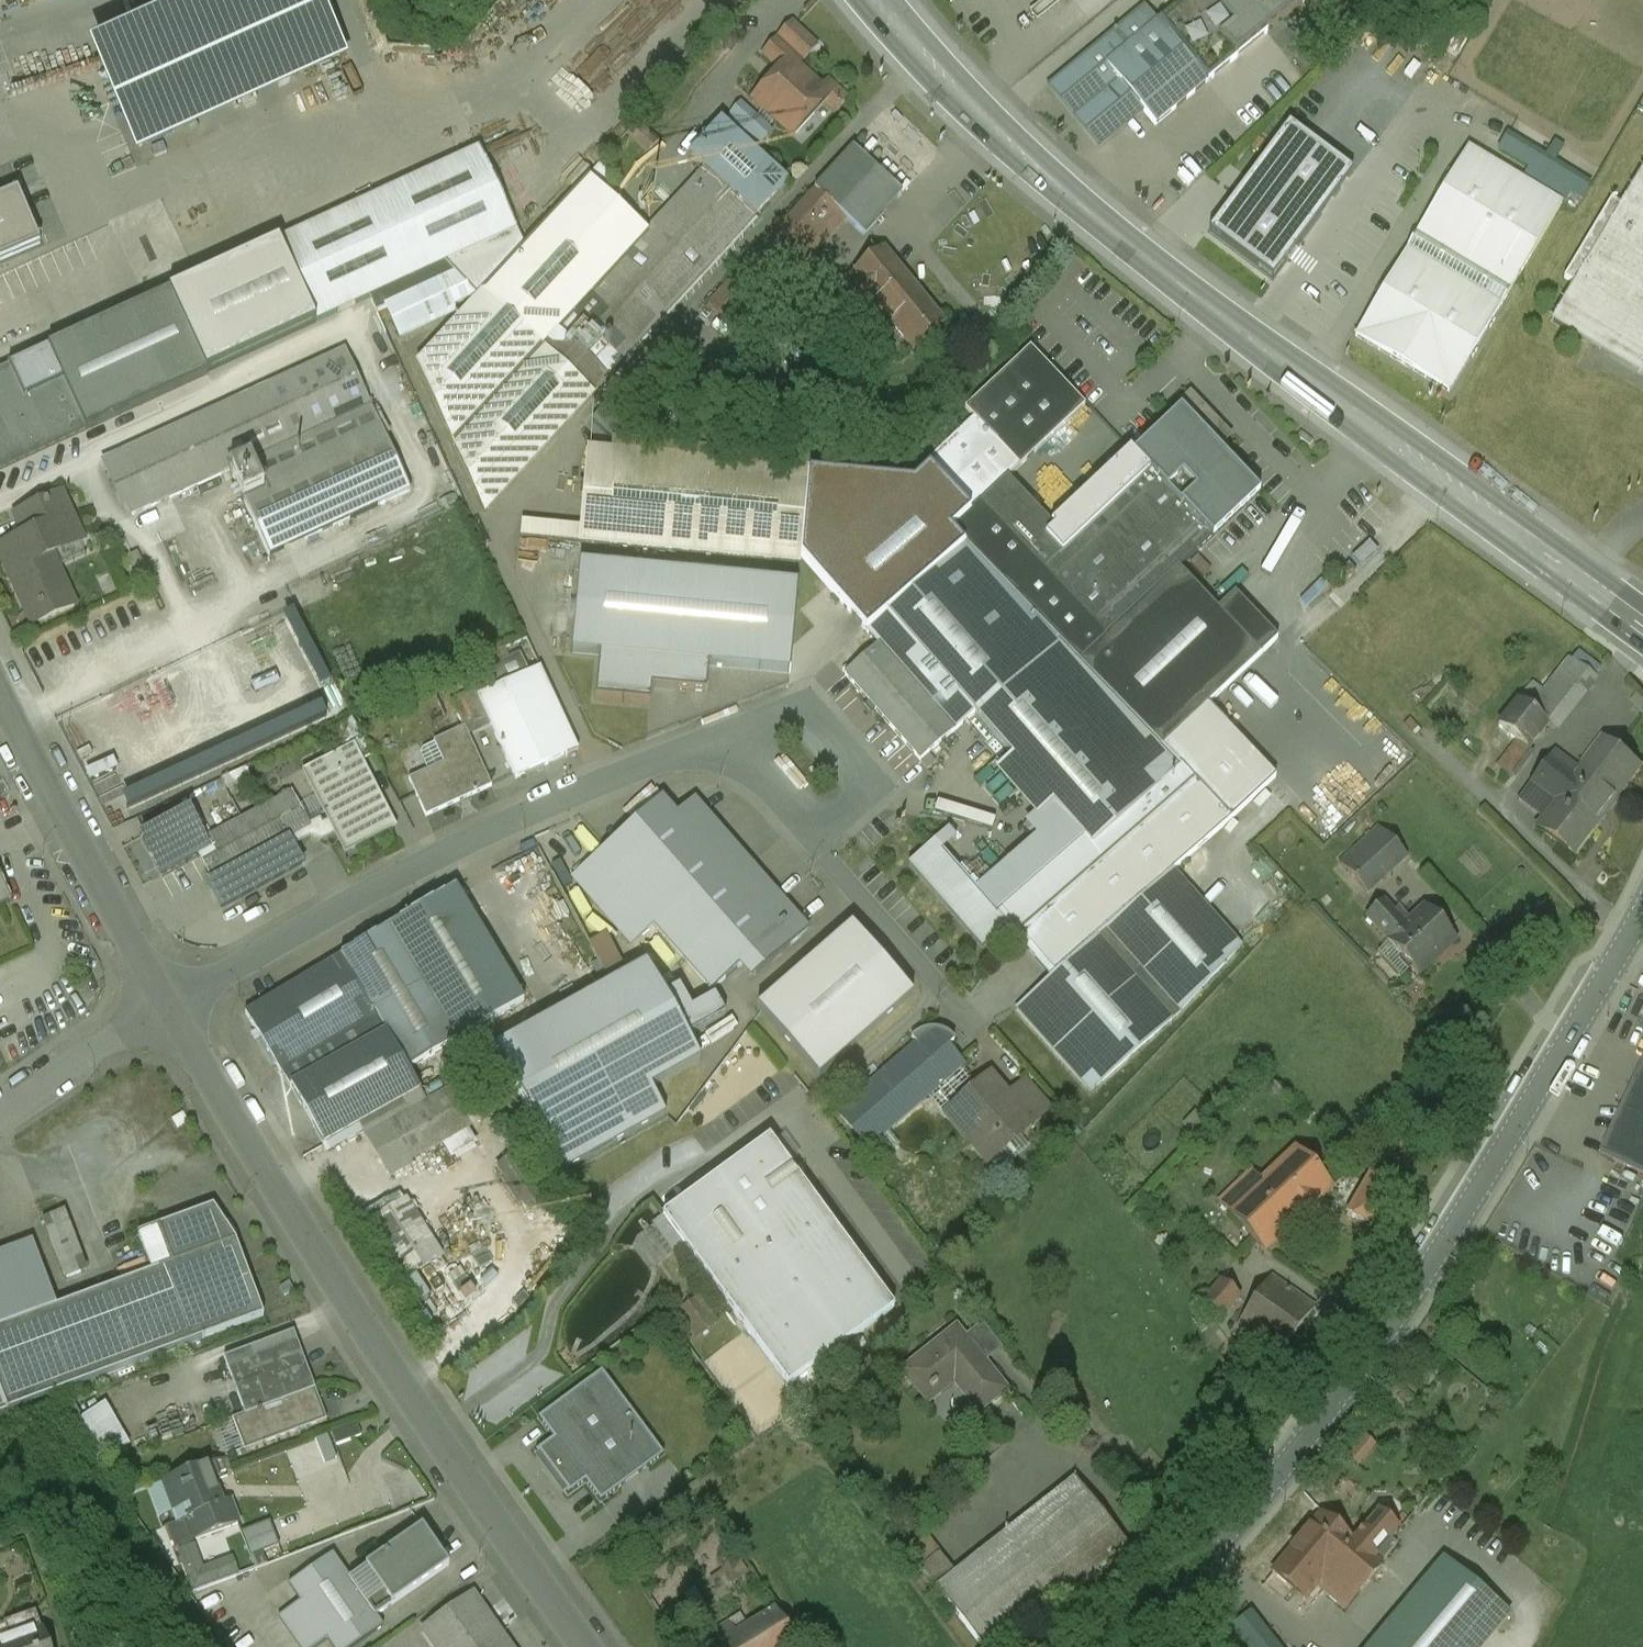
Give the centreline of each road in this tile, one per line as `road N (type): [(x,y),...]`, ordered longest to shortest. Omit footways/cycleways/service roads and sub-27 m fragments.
road 1 (secondary): [(879,0),(993,126),(1093,216),(1642,622)]
road 2 (unclassified): [(1116,1646),(1274,1482),(1435,1255),(1642,919)]
road 3 (unclassified): [(589,1646),(339,1283),(168,1007)]
road 4 (unclassified): [(724,736),(457,847),(168,1007)]
road 5 (unclassified): [(168,1007),(0,678)]
road 6 (unclassified): [(808,829),(871,783),(803,707),(724,736)]
road 7 (unclassified): [(808,829),(946,990)]
road 8 (unclassified): [(0,1111),(168,1007)]
road 9 (unclassified): [(724,736),(808,829)]

